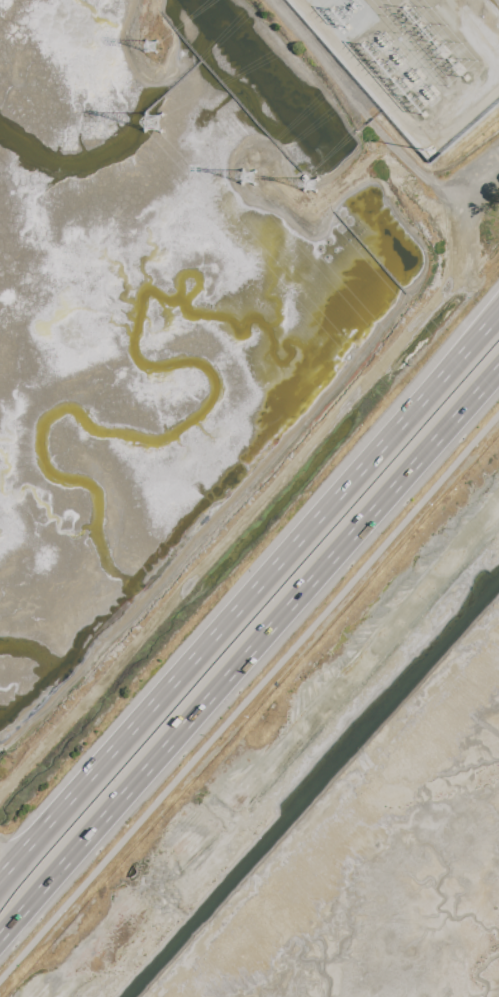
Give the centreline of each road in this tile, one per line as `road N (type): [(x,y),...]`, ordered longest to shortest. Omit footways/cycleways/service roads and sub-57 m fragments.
road 1 (motorway): [(498,315),(0,884)]
road 2 (motorway): [(0,942),(498,376)]
road 3 (track): [(498,154),(454,191),(436,186),(374,122)]
road 4 (track): [(374,122),(272,0)]

